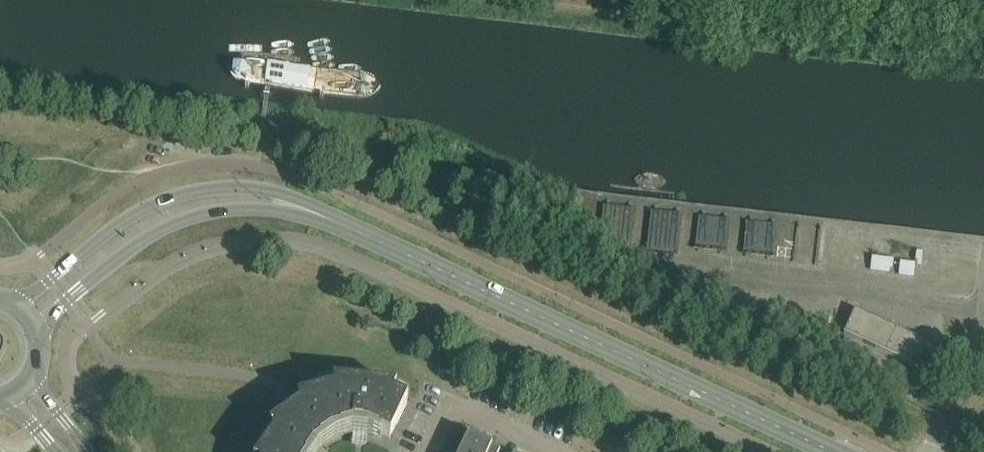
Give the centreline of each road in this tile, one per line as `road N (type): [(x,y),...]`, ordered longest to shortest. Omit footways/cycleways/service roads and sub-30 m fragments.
road 1 (tertiary): [(834,451),(390,246)]
road 2 (tertiary): [(390,246),(278,192),(195,190),(127,218),(13,301)]
road 3 (tertiary): [(36,327),(138,242),(201,212),(277,210),(390,246)]
road 4 (residential): [(555,451),(465,409),(443,420),(428,451)]

